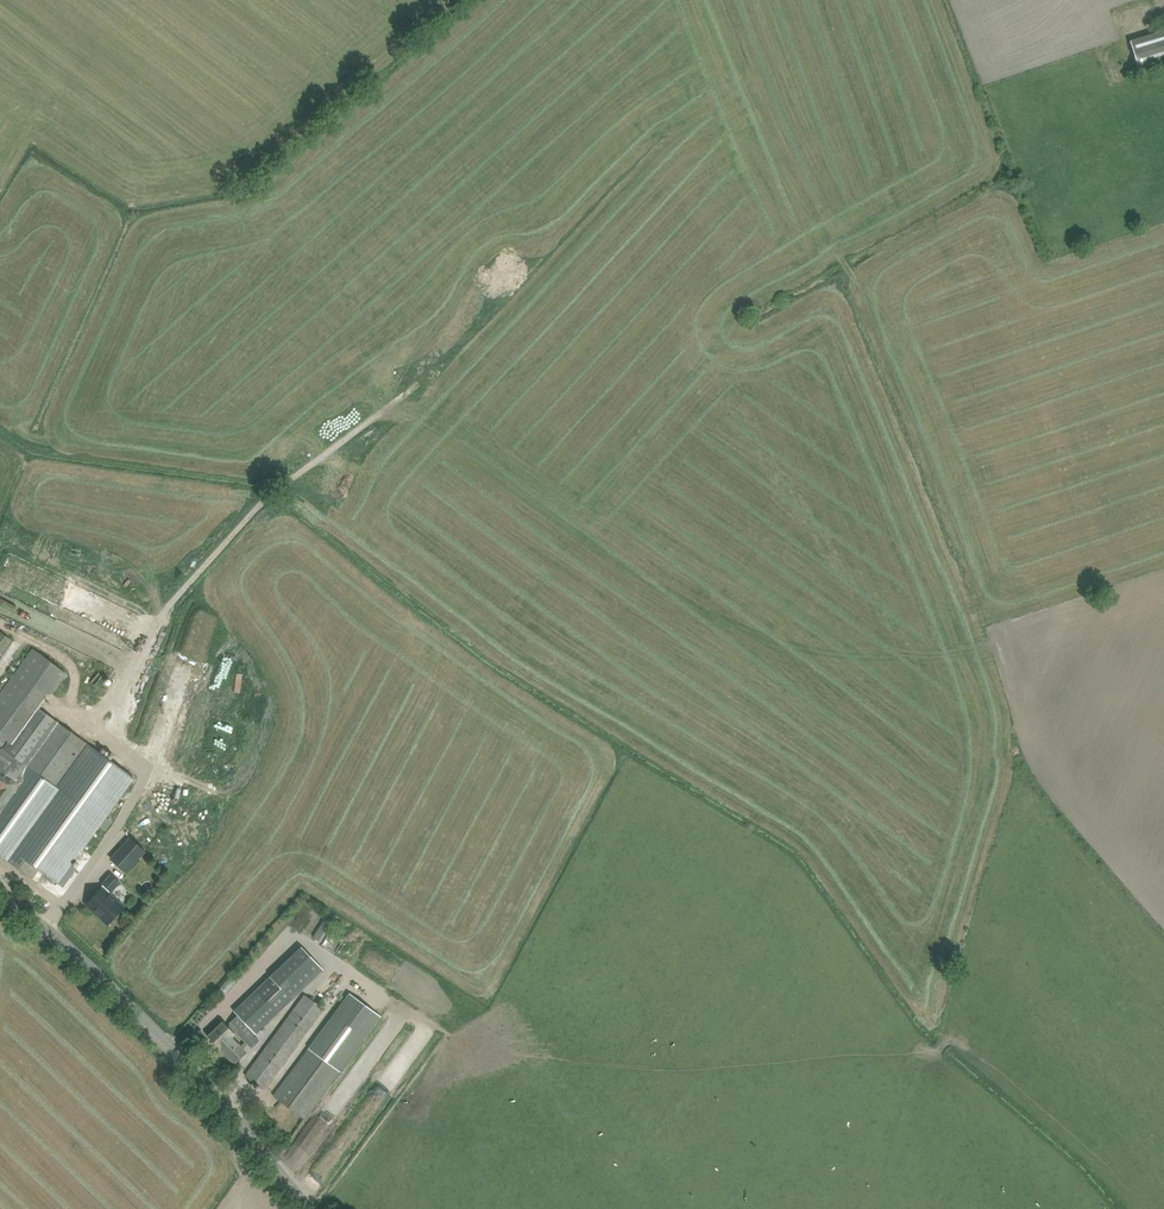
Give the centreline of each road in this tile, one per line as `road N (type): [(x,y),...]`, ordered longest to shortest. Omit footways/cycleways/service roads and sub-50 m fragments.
road 1 (tertiary): [(309,1208),(154,1031),(0,890)]

